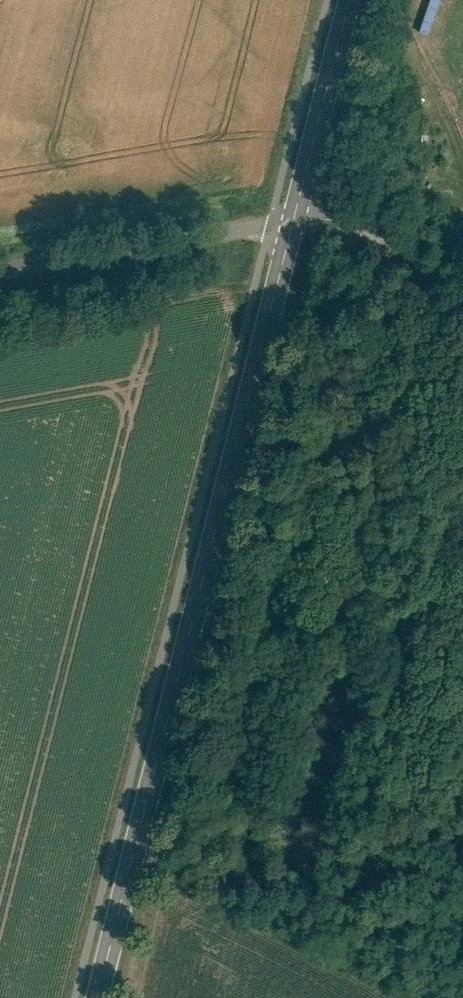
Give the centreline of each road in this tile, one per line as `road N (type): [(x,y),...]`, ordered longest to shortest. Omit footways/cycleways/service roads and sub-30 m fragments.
road 1 (tertiary): [(94,997),(288,238)]
road 2 (unclassified): [(0,269),(235,228),(288,238)]
road 3 (tertiary): [(299,196),(345,0)]
road 4 (unclassified): [(299,196),(462,284)]

